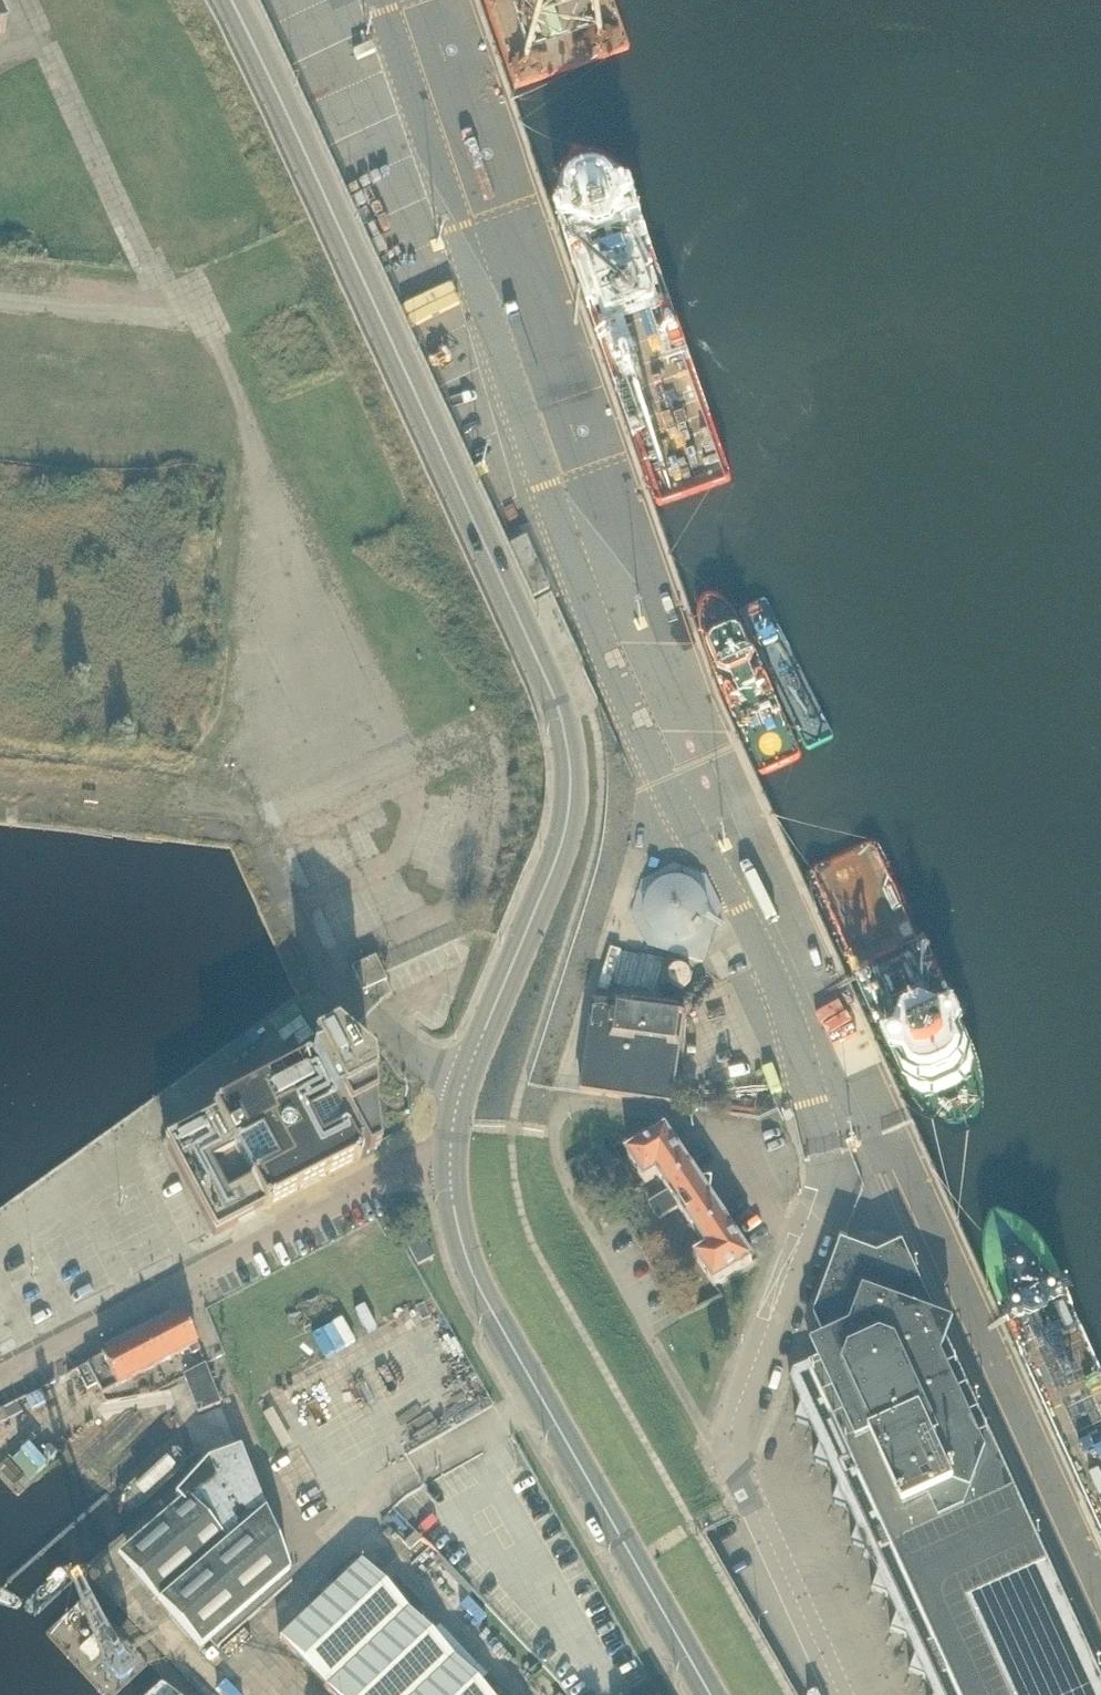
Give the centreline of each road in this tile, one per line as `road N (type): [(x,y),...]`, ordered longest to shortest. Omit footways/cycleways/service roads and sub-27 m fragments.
road 1 (tertiary): [(463,1084),(570,811),(560,713),(231,0)]
road 2 (unclassified): [(0,304),(176,318),(210,331),(411,781),(410,826),(363,905),(342,987)]
road 3 (tertiary): [(711,1694),(483,1296),(462,1244),(451,1165)]
road 4 (unclassified): [(0,1376),(392,1173),(451,1165)]
road 5 (unclassified): [(463,1084),(406,1046),(342,987)]

